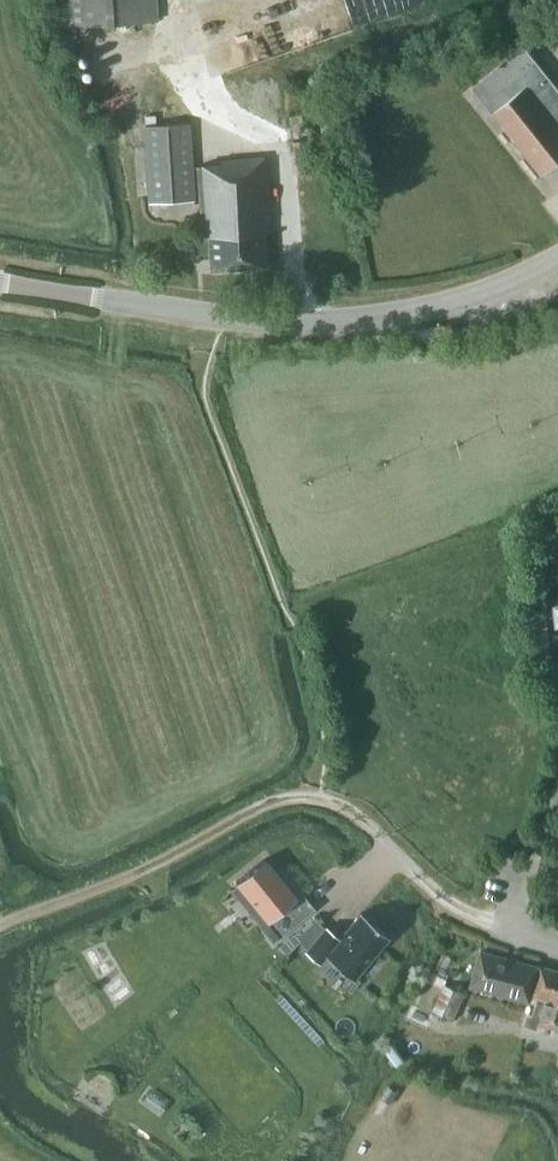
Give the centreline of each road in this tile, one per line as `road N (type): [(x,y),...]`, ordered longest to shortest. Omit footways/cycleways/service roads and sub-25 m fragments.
road 1 (track): [(0,924),(155,863),(258,807),(304,795),(351,810),(441,898),(513,927)]
road 2 (tertiary): [(557,262),(443,307),(329,324),(223,321),(61,292)]

